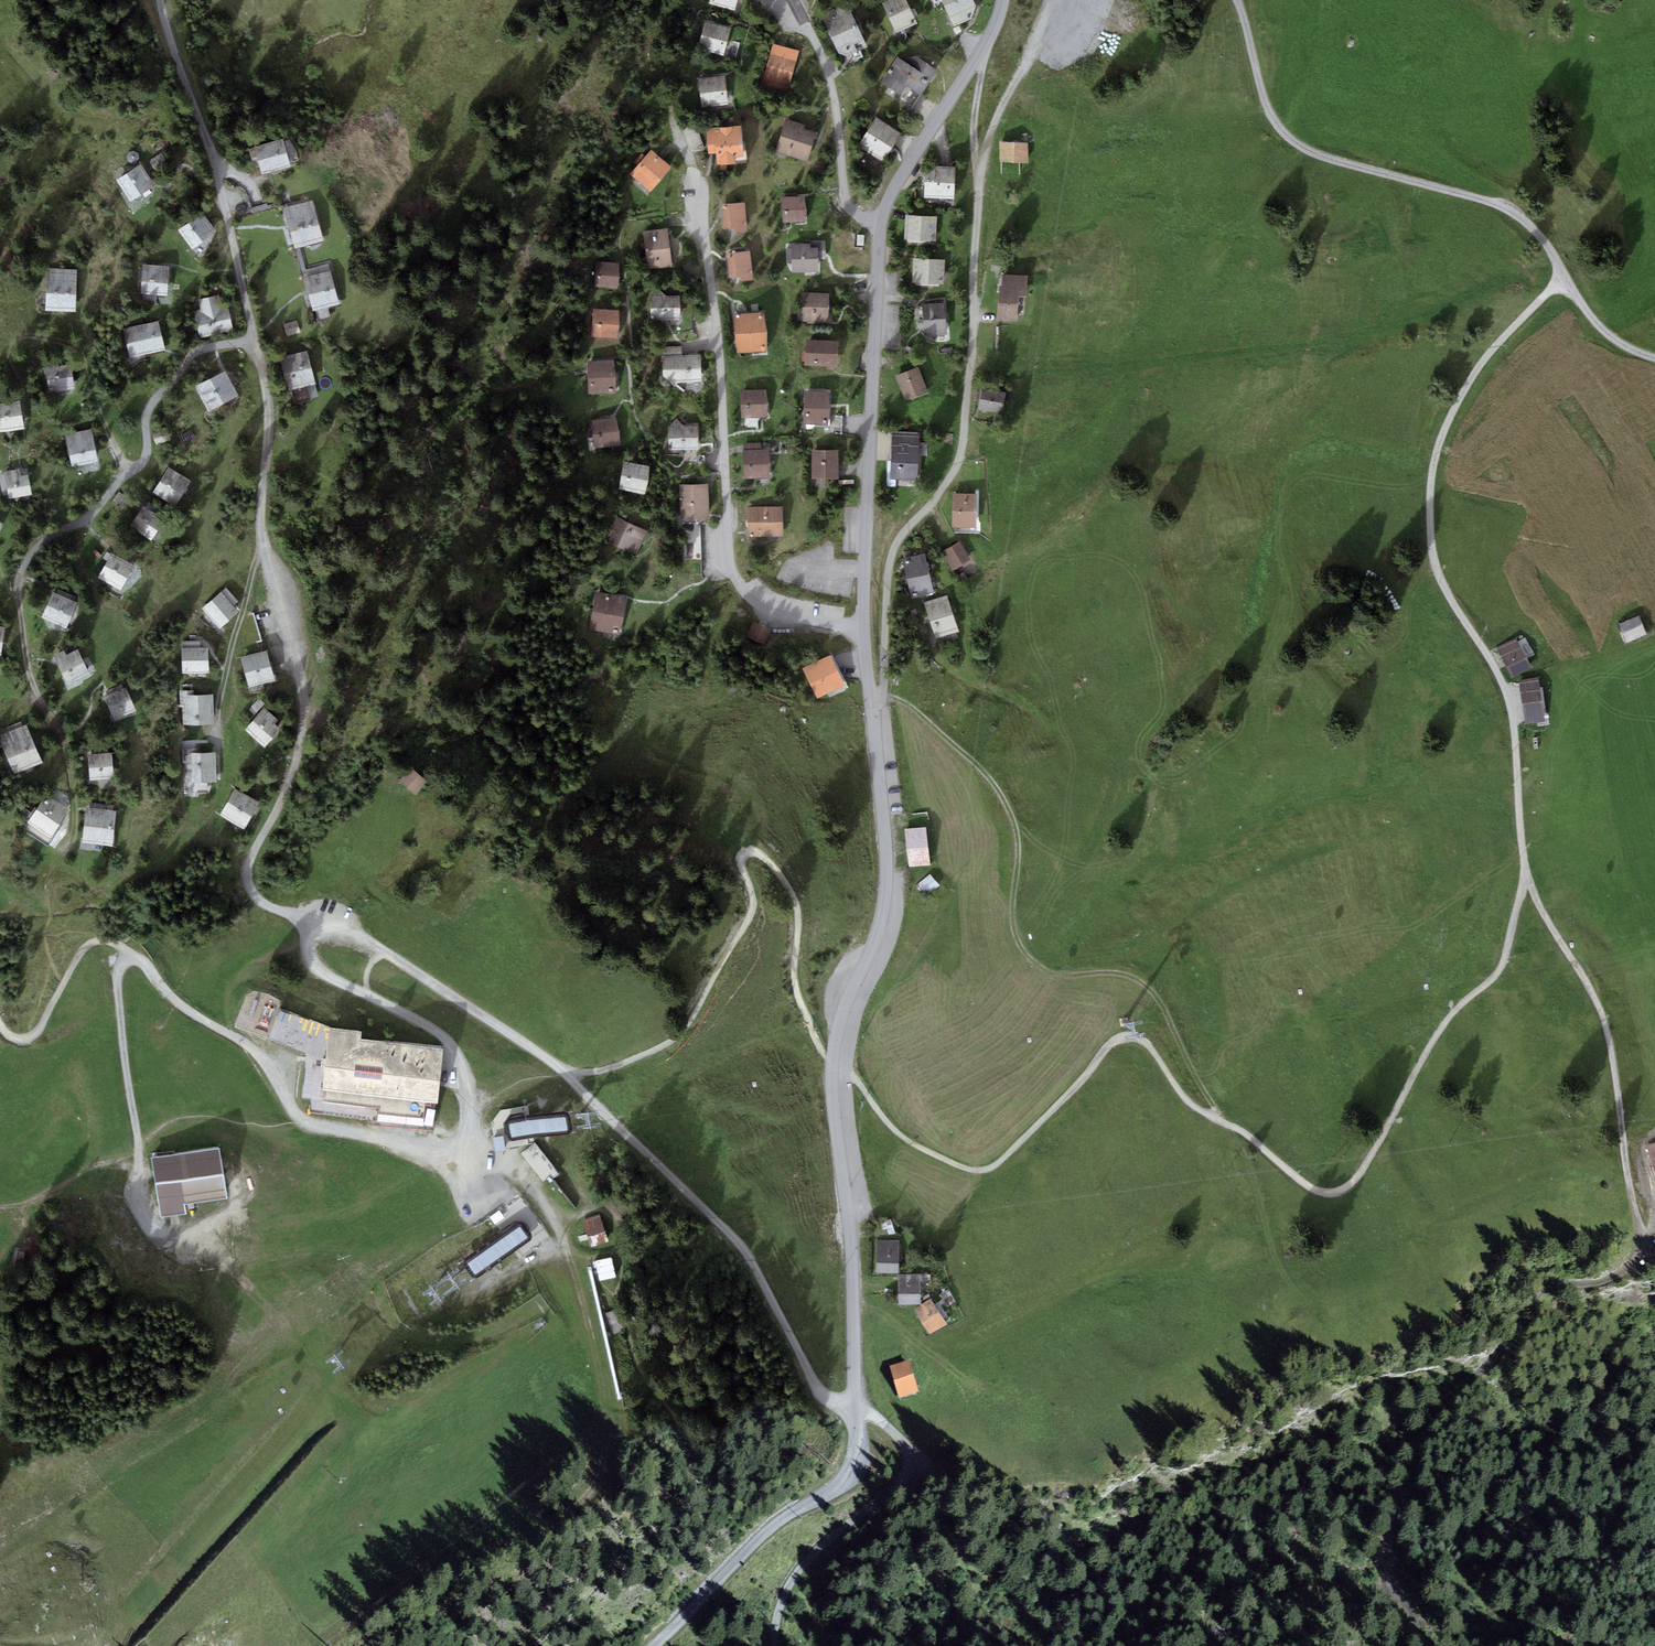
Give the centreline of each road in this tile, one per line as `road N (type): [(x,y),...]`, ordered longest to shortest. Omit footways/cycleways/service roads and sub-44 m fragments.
road 1 (track): [(571,1076),(614,1068),(680,1034),(748,923),(750,849),(768,855),(795,893),(798,995),(821,1050),(915,1147),(982,1173),(1004,1162),(1118,1040),(1134,1036),(1187,1102),(1257,1143),(1310,1188),(1347,1191),(1362,1180),(1457,1009),(1510,945),(1525,870)]
road 2 (track): [(1525,870),(1594,992),(1613,1048),(1642,1233),(1635,1260),(1608,1279),(1554,1286),(1528,1301),(1488,1363),(1428,1422),(1387,1541),(1388,1581),(1418,1623),(1420,1645)]
road 3 (track): [(872,696),(904,702),(1005,802),(1018,835),(1014,923),(1023,951),(1061,976),(1132,977),(1152,988),(1251,1172),(1279,1266),(1293,1288)]
road 4 (track): [(776,1645),(779,1608),(799,1568),(898,1489),(909,1460),(905,1443),(879,1420),(820,1394),(742,1254),(571,1076)]
road 5 (unclassified): [(980,56),(965,425),(942,493),(892,557),(885,667),(872,696)]
road 6 (track): [(254,341),(190,357),(150,403),(141,465),(23,566),(17,607),(29,675),(71,770),(71,839),(56,864)]
road 7 (track): [(1565,278),(1475,372),(1436,451),(1430,487),(1435,563),(1491,661),(1511,714),(1525,870)]
road 8 (track): [(320,926),(268,907),(246,879),(297,767),(306,707),(298,647),(262,542),(269,401),(254,341)]
road 9 (unclassified): [(872,696),(888,872),(880,929),(838,1019),(831,1060),(857,1323)]
road 10 (residential): [(865,630),(770,615),(744,595),(729,561),(719,340),(698,180),(675,128)]
road 11 (track): [(1236,0),(1265,102),(1285,134),(1320,156),(1499,205),(1547,243),(1565,278)]
road 12 (unclassified): [(654,1645),(769,1533),(845,1477),(856,1413),(857,1323)]
road 13 (unclassified): [(881,225),(865,630)]
road 14 (track): [(254,341),(215,163),(160,0)]
road 15 (track): [(179,1249),(146,1221),(123,1102),(118,968),(132,960)]
road 16 (track): [(571,1076),(383,951),(320,926)]
road 17 (residential): [(881,225),(858,216),(844,194),(839,117),(796,0)]
road 18 (track): [(132,960),(145,964),(185,1010),(245,1043),(299,1118)]
road 19 (track): [(463,1073),(442,1036),(319,971),(307,950),(320,926)]
road 20 (track): [(262,542),(221,695),(219,764)]
road 21 (unclassified): [(980,56),(892,191),(881,225)]
road 22 (track): [(0,1024),(16,1040),(30,1038),(89,946),(105,943),(132,960)]
road 23 (track): [(981,157),(1048,0)]
road 24 (track): [(299,1118),(455,1152)]
road 25 (track): [(127,472),(87,383),(84,353)]
road 26 (track): [(1565,278),(1597,326),(1624,347),(1654,355)]

